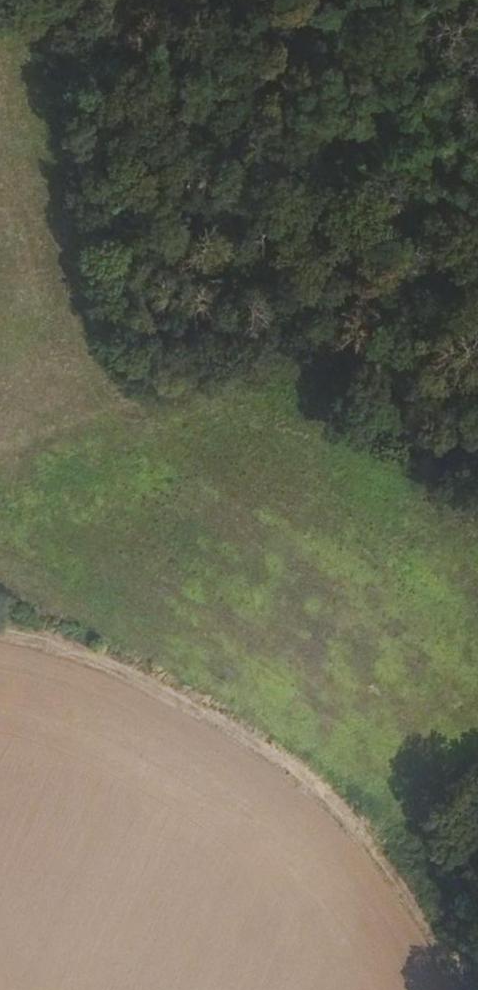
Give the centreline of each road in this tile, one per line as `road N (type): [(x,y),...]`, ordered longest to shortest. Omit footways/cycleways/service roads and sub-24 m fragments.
road 1 (track): [(0,636),(65,653),(200,722),(276,774),(357,847),(408,915)]

